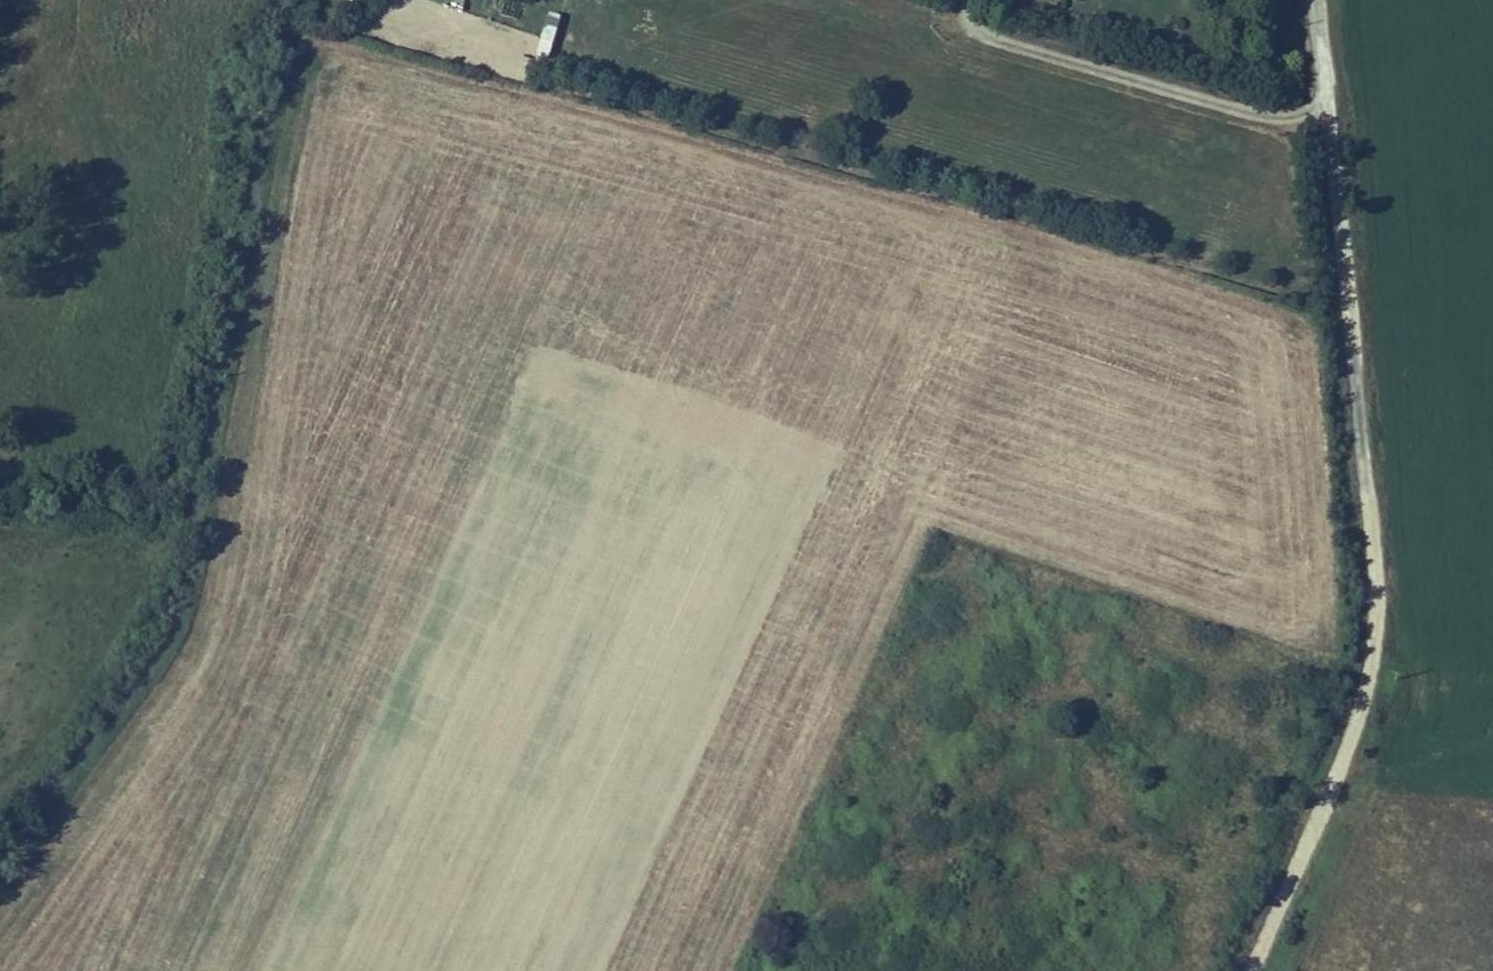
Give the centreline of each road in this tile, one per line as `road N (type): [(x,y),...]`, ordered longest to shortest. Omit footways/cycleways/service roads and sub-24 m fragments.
road 1 (unclassified): [(1314,0),(1377,556),(1376,647),(1339,764),(1248,970)]

